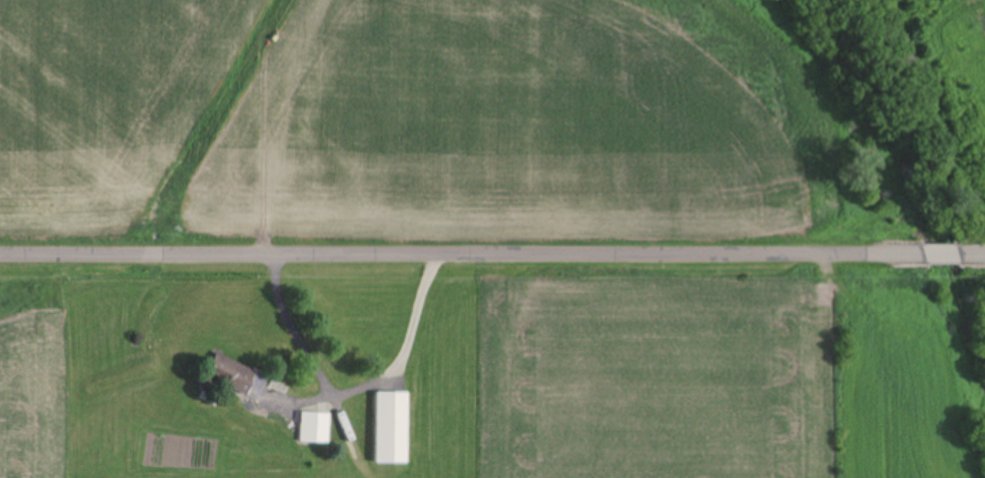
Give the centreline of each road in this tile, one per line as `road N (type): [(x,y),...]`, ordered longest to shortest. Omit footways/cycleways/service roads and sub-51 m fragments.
road 1 (residential): [(0,255),(924,255)]

